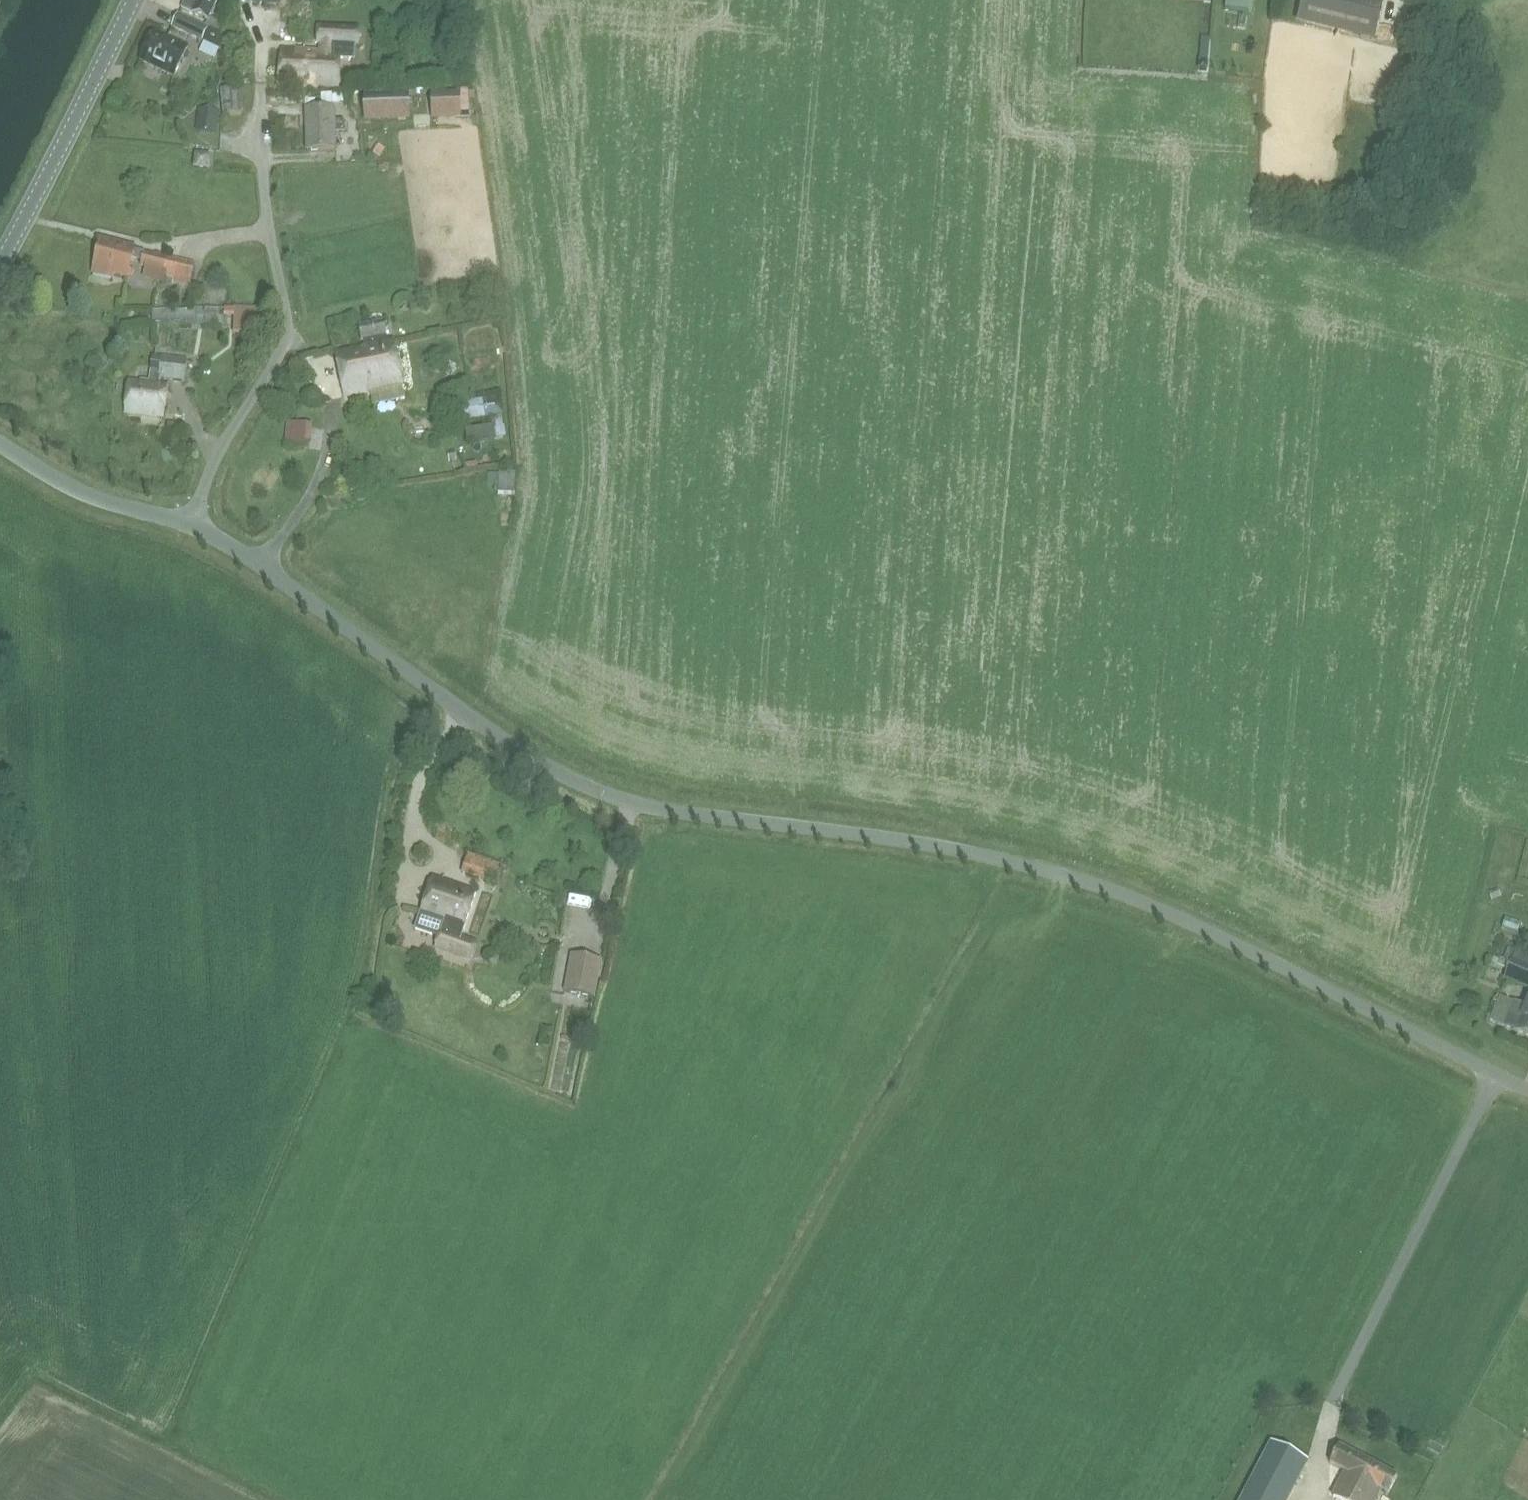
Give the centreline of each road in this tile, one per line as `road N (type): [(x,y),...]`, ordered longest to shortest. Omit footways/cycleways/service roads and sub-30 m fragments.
road 1 (unclassified): [(1527,1088),(1187,916),(1073,876),(948,847),(666,807),(575,778),(484,726),(189,522)]
road 2 (unclassified): [(189,522),(288,331),(266,216),(260,79)]
road 3 (tertiary): [(0,259),(131,0)]
road 4 (unclassified): [(189,522),(85,495),(0,444)]

